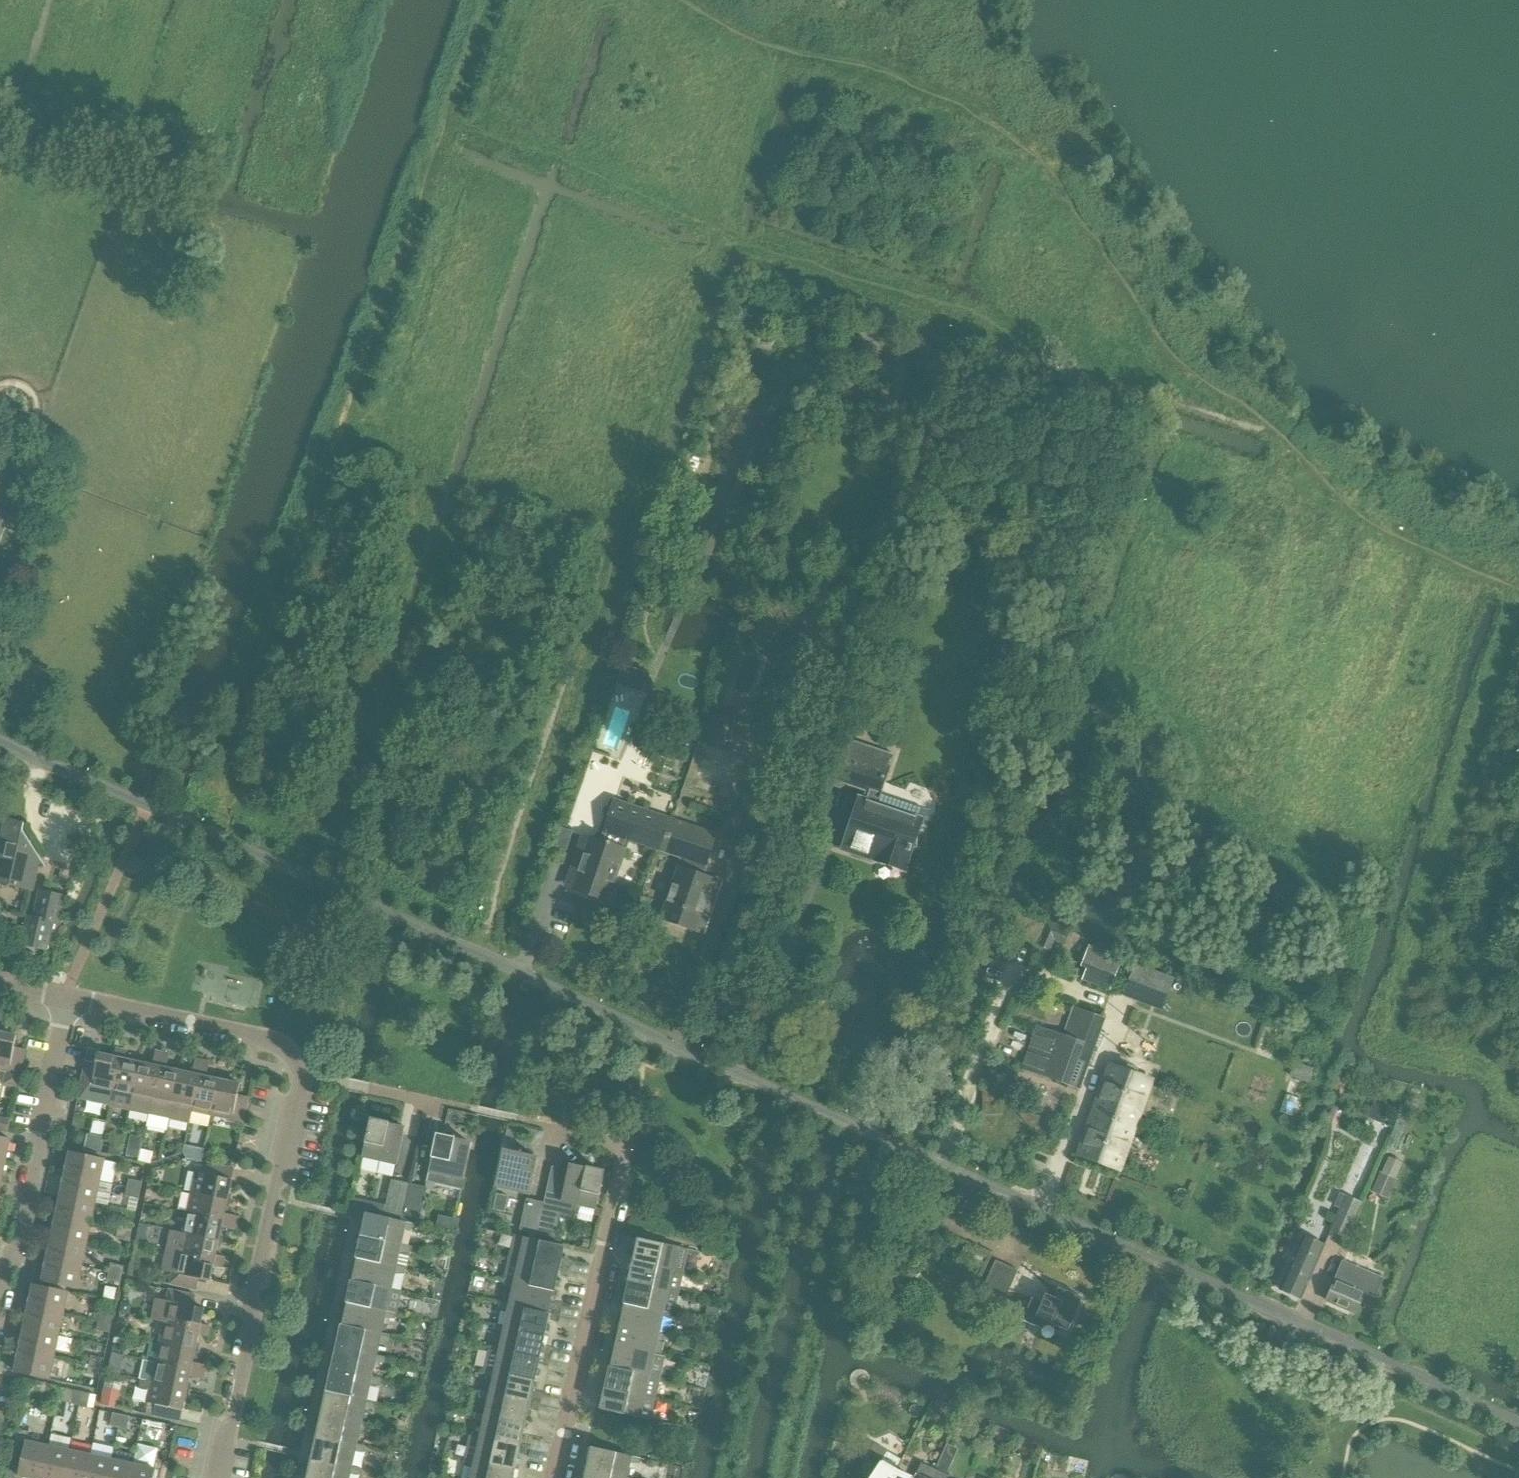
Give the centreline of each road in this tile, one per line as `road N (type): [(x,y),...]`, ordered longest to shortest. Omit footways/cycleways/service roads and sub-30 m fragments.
road 1 (unclassified): [(0,737),(1518,1426)]
road 2 (residential): [(214,1477),(295,1062),(263,1039),(66,1000)]
road 3 (residential): [(554,1477),(623,1164),(605,1140),(468,1109)]
road 4 (residential): [(0,1316),(66,1000)]

